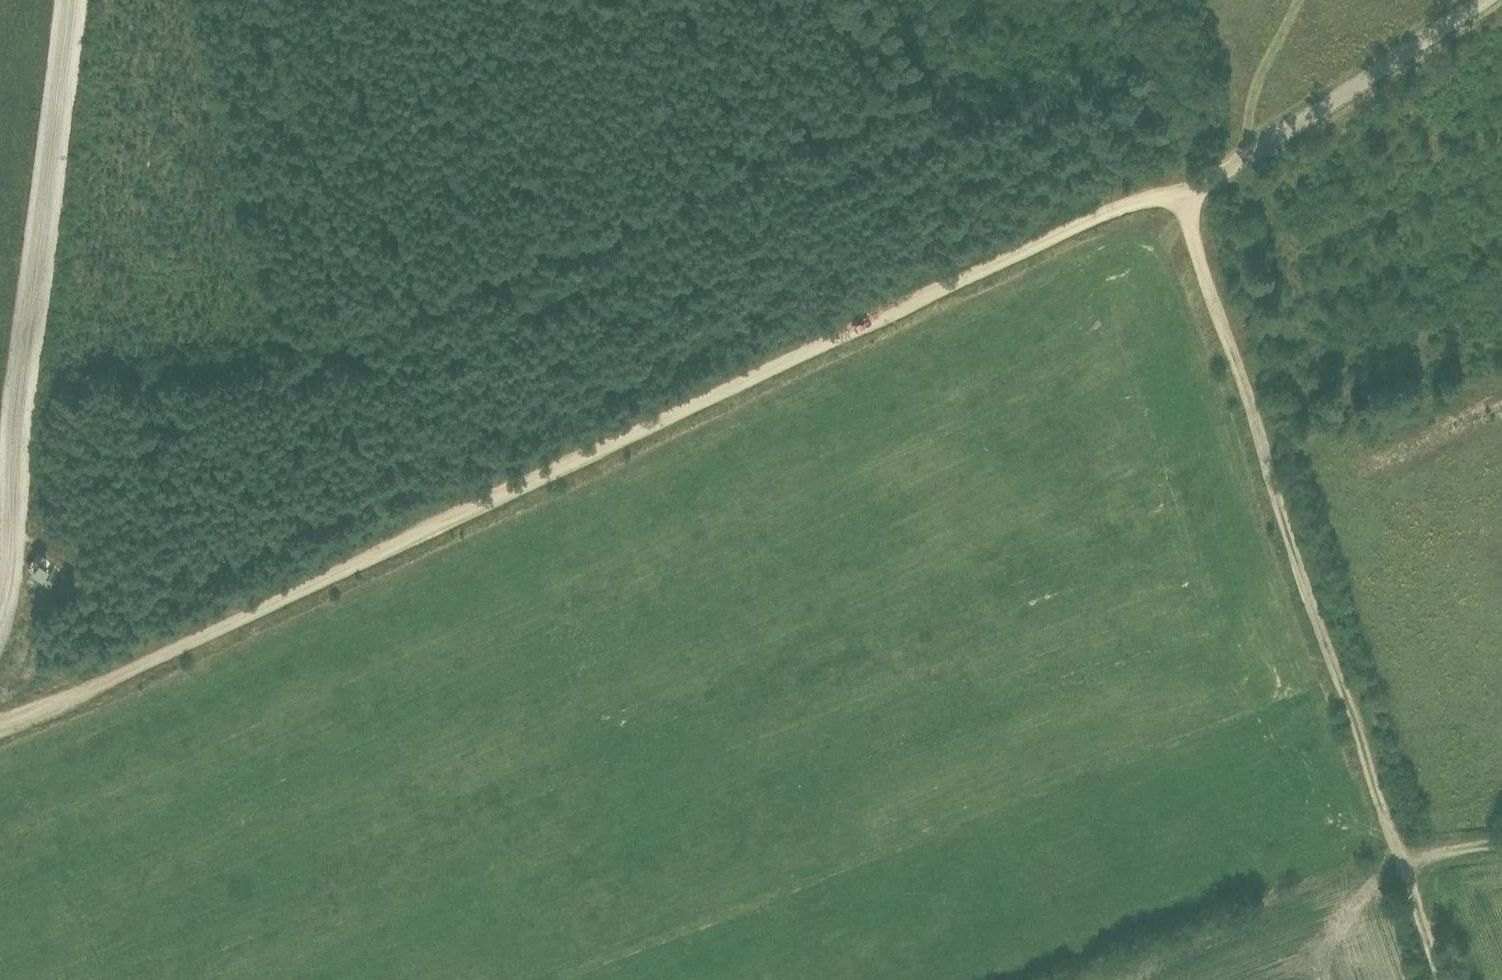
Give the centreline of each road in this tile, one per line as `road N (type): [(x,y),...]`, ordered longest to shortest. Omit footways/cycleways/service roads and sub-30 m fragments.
road 1 (track): [(1474,0),(1211,173),(1052,230),(0,726)]
road 2 (track): [(1181,187),(1451,979)]

